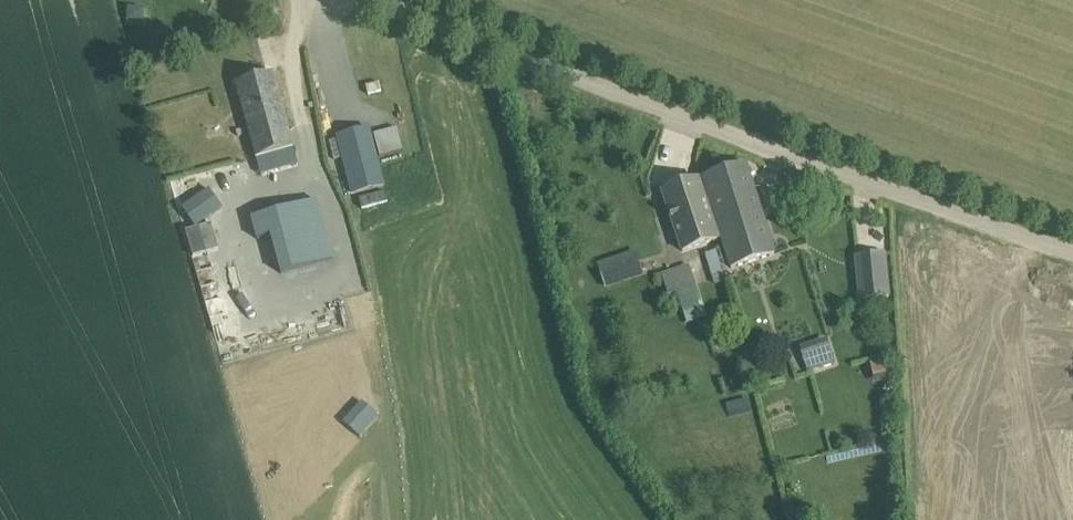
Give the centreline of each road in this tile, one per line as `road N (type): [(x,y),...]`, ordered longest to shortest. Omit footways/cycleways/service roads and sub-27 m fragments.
road 1 (unclassified): [(1072,241),(410,0)]

